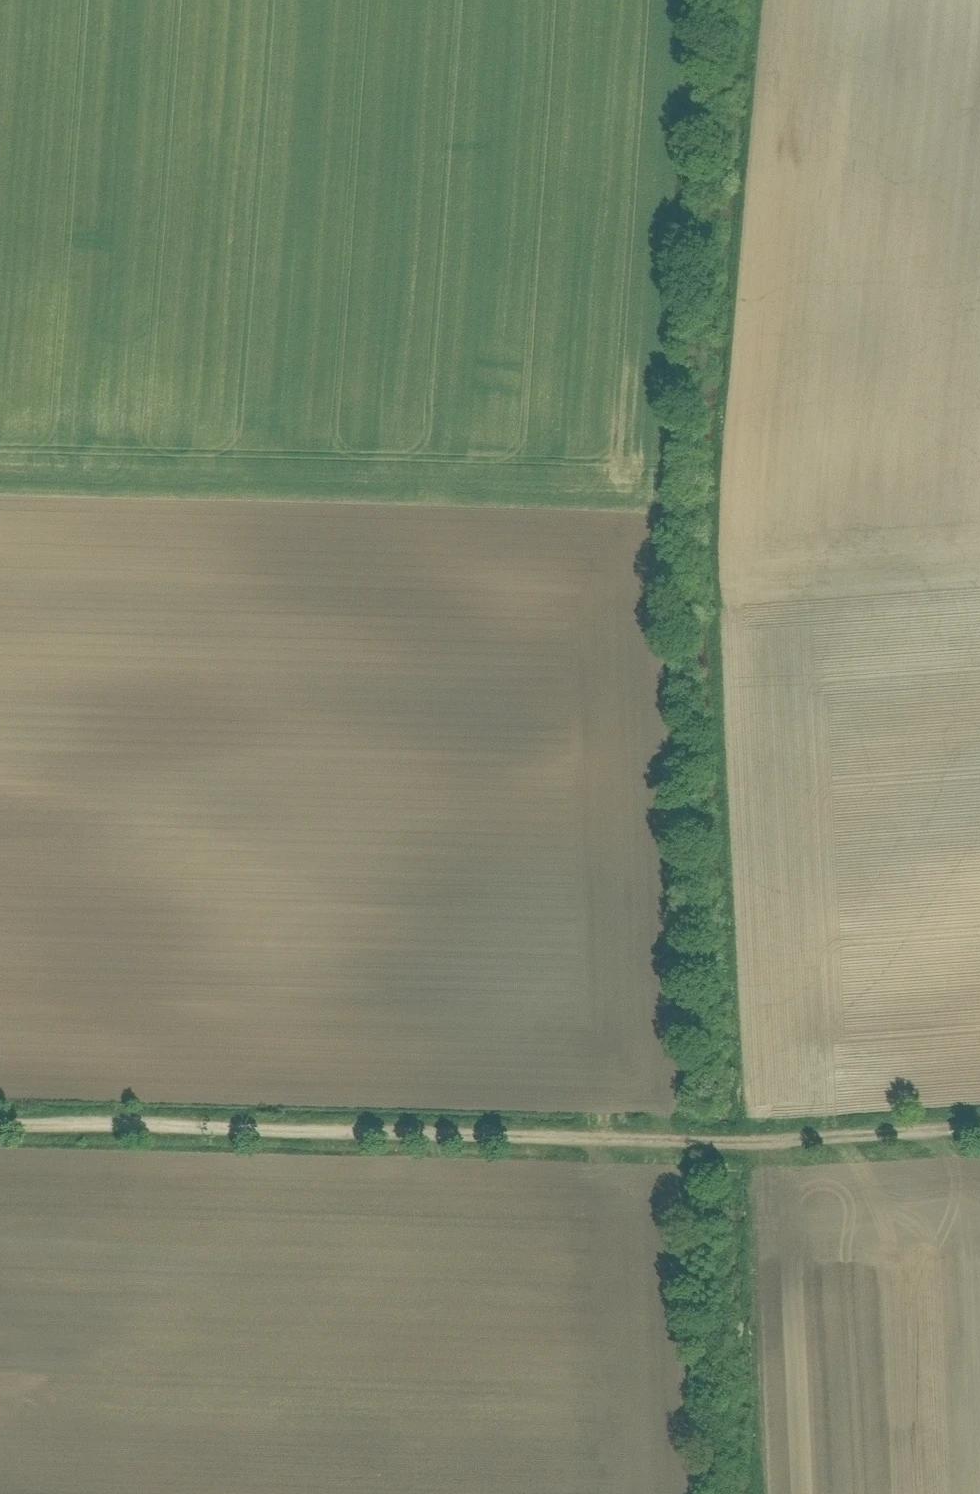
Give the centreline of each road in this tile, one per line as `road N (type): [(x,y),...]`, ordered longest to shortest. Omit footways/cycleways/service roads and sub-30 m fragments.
road 1 (track): [(979,1131),(696,1148),(0,1125)]

